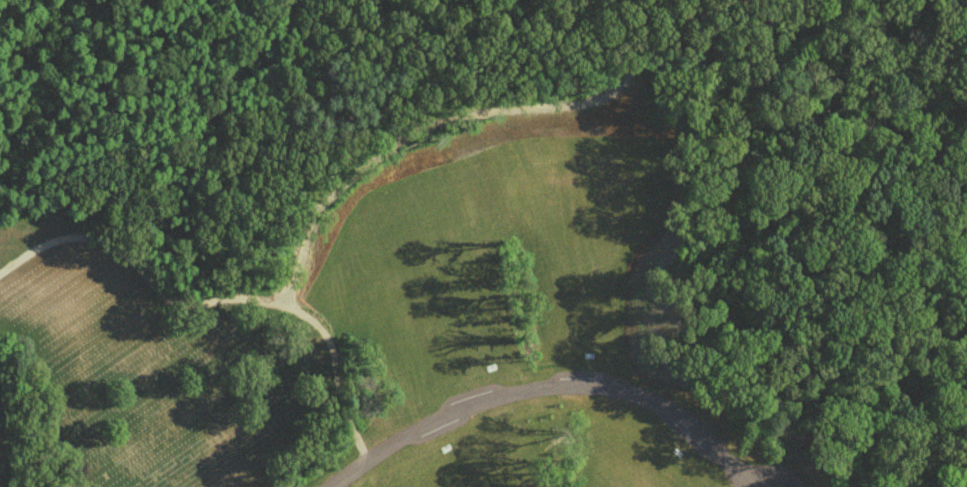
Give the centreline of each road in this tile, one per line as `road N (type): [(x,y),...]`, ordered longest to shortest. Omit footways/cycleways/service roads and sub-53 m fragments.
road 1 (track): [(729,0),(636,61),(595,100),(428,123),(383,146),(309,212),(278,305)]
road 2 (residential): [(323,486),(436,417),(524,388),(561,385),(652,401),(754,486)]

